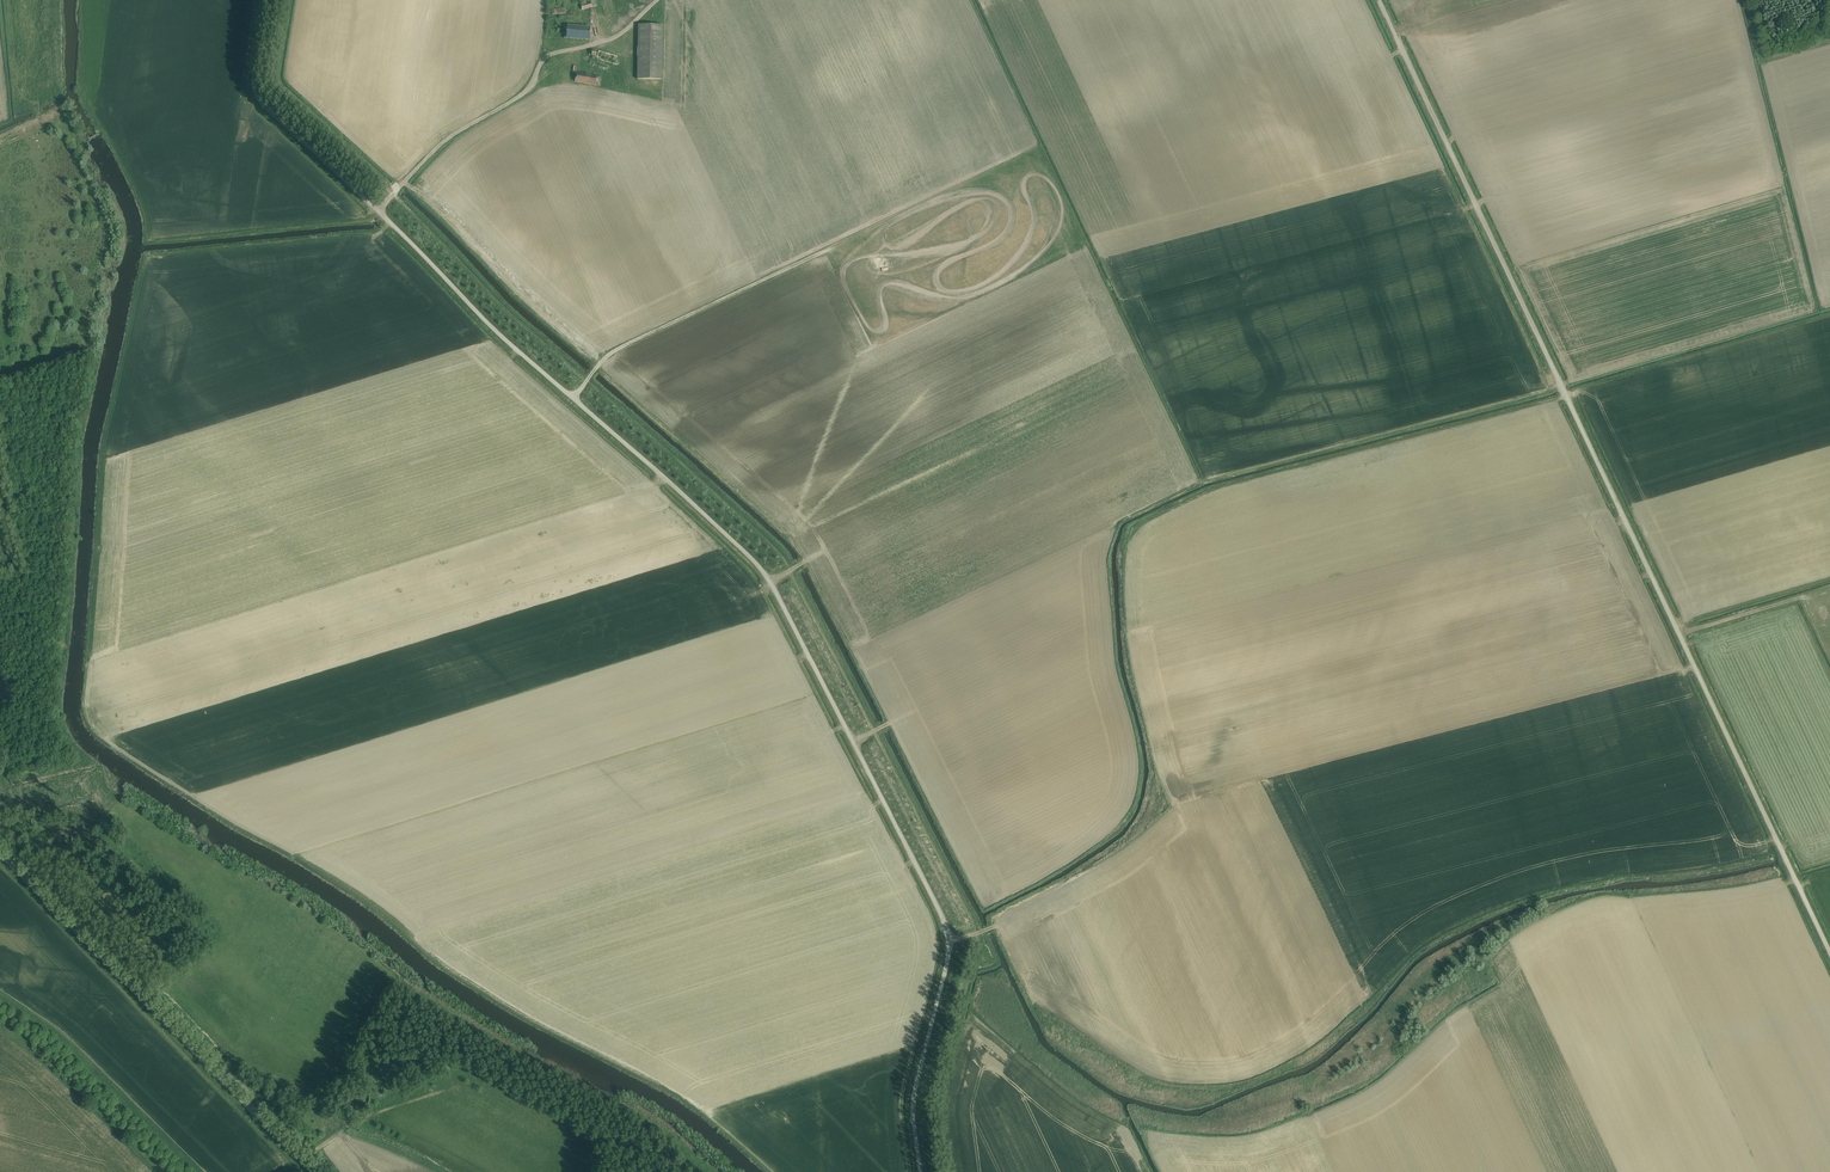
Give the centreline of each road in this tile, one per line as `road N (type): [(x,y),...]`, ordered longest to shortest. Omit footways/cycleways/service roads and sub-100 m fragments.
road 1 (unclassified): [(927,1171),(916,1091),(952,927),(774,587),(264,105),(255,84),(266,0)]
road 2 (unclassified): [(1829,954),(1379,0)]
road 3 (tertiary): [(315,1171),(0,851)]
road 4 (track): [(825,251),(617,349),(572,399)]

